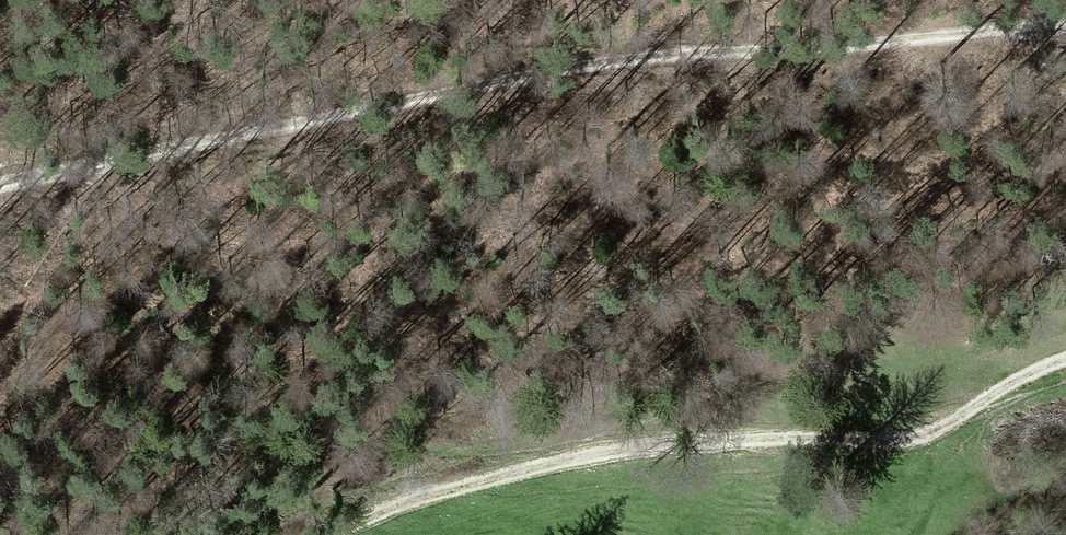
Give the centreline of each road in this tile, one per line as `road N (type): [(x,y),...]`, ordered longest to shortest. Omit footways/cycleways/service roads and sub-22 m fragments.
road 1 (track): [(0,181),(564,75),(895,52),(1065,24)]
road 2 (track): [(1065,364),(899,446),(670,449),(530,472),(406,503),(321,534)]

